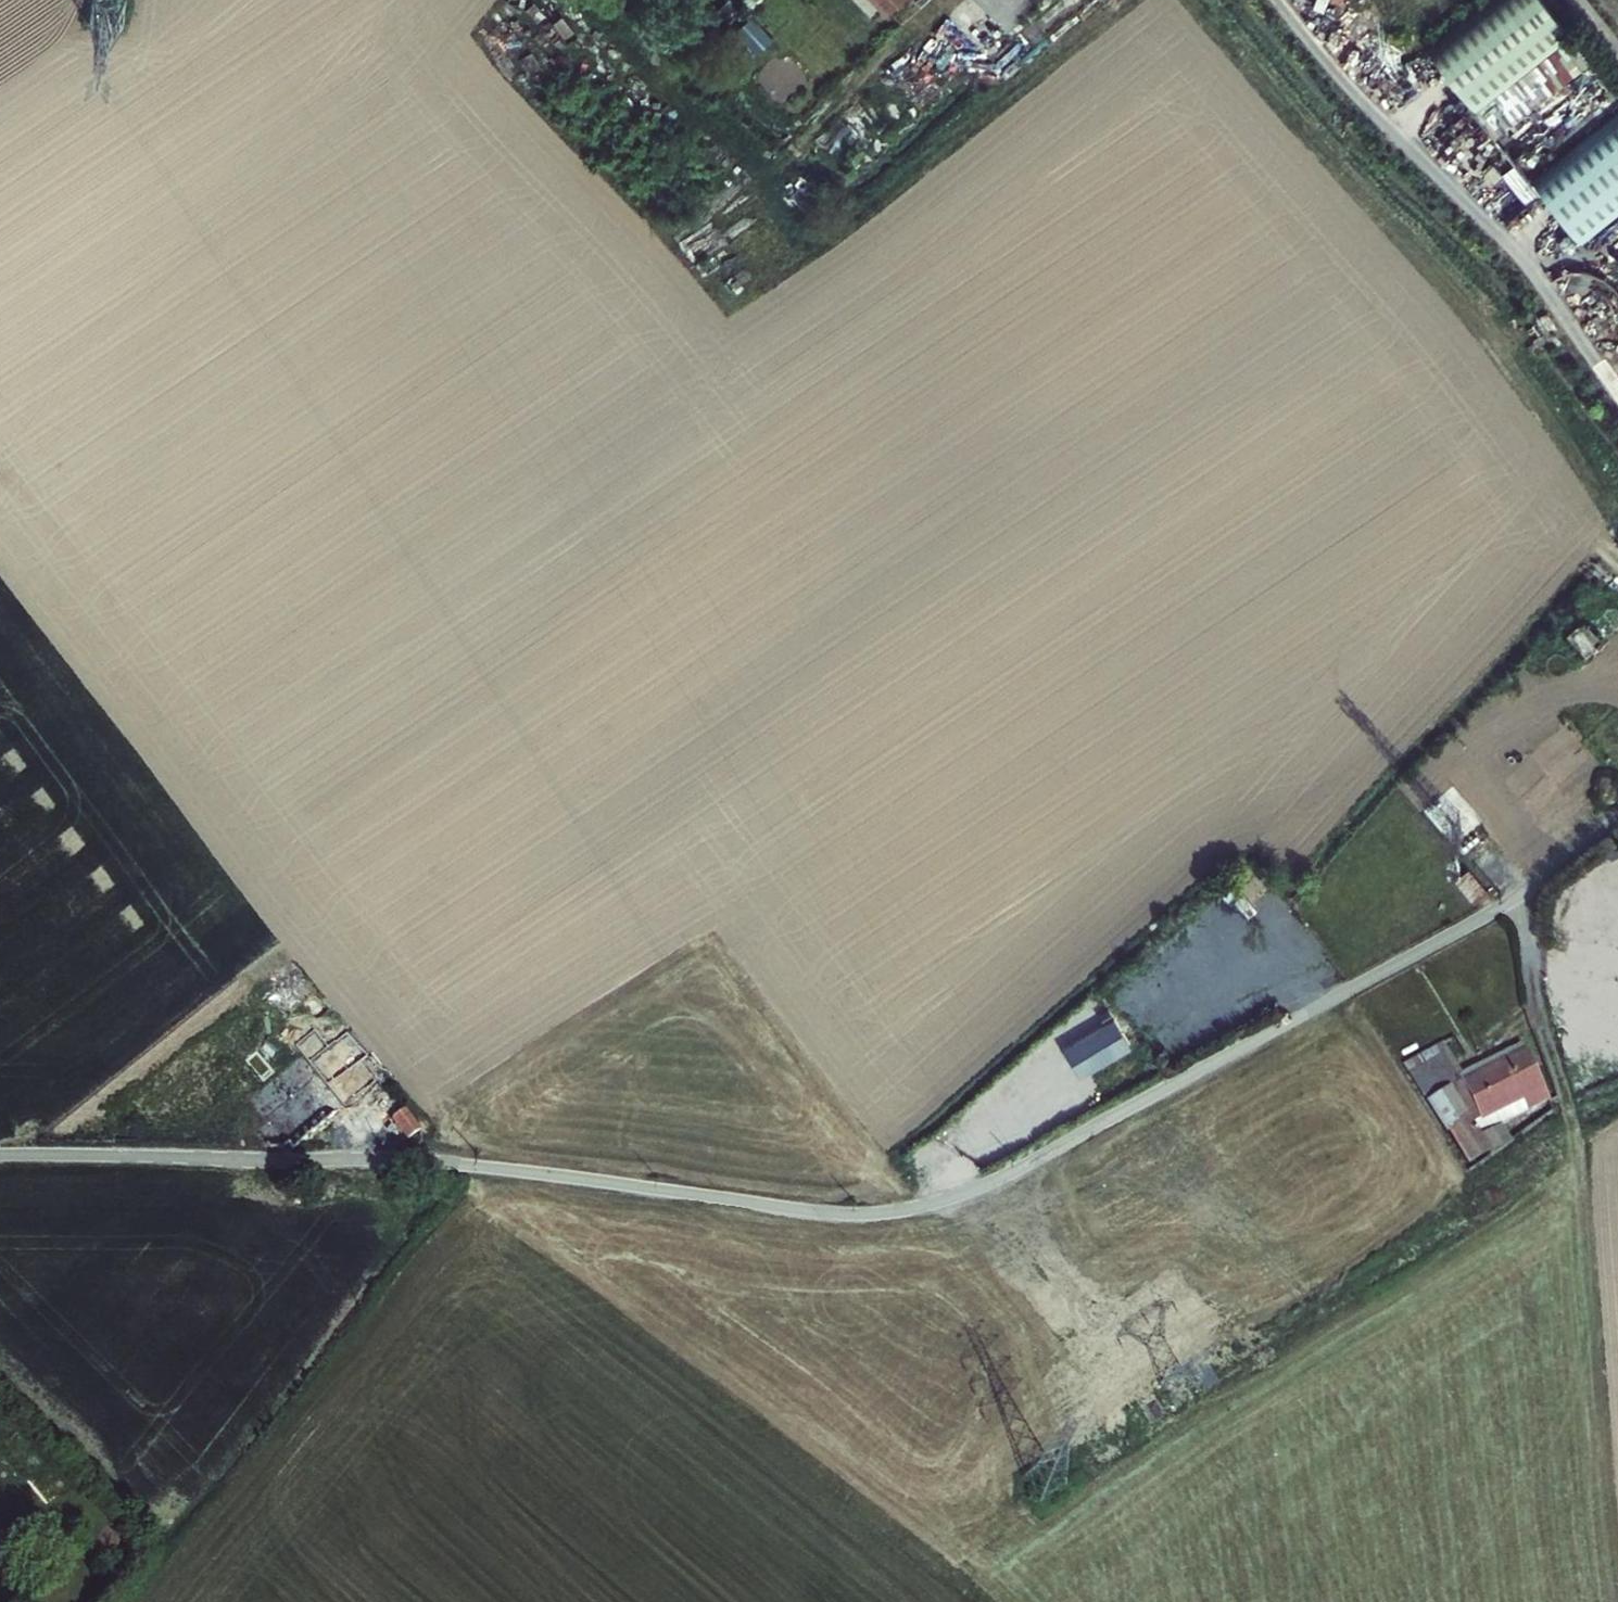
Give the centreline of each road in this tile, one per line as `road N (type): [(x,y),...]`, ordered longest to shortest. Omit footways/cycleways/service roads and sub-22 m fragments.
road 1 (unclassified): [(1617,818),(1512,898),(1046,1155),(907,1208),(834,1212),(439,1162),(0,1154)]

